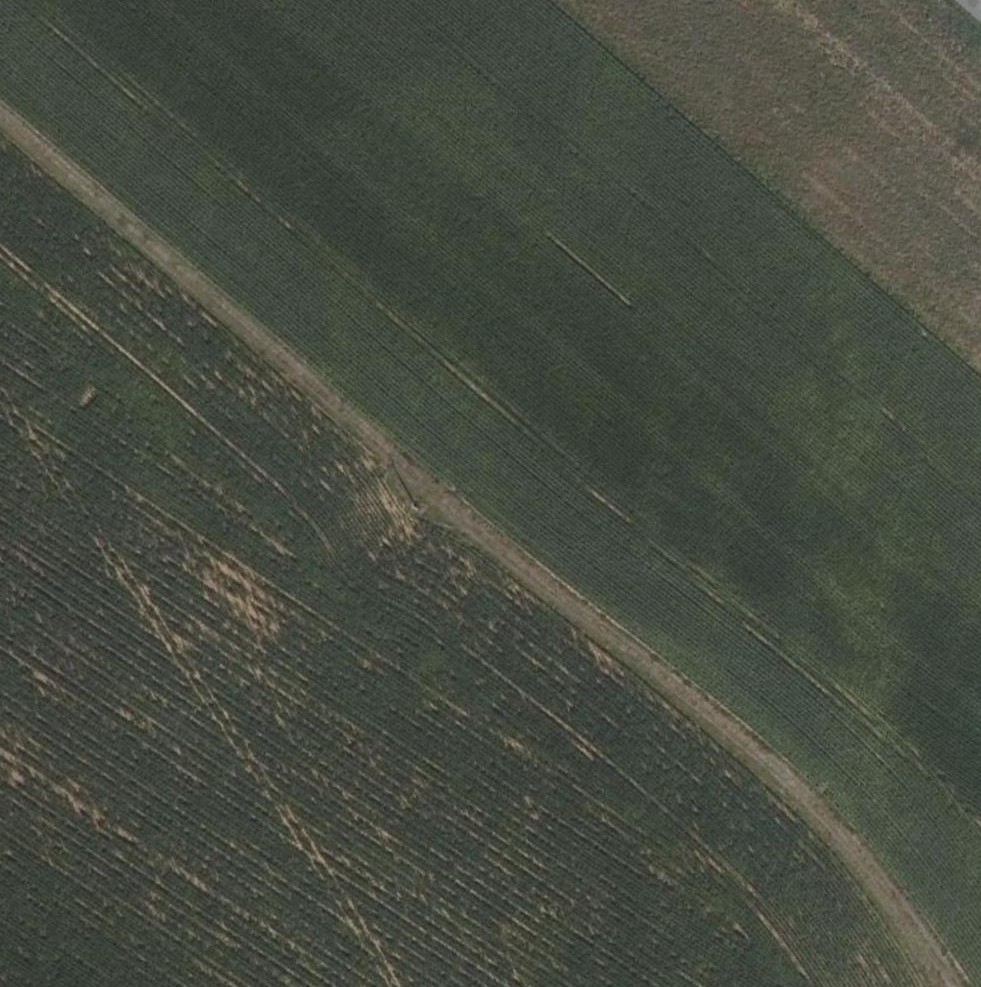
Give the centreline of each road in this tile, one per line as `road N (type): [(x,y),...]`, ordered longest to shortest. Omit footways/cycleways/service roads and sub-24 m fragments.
road 1 (track): [(0,121),(435,497),(688,695),(858,848),(953,986)]

